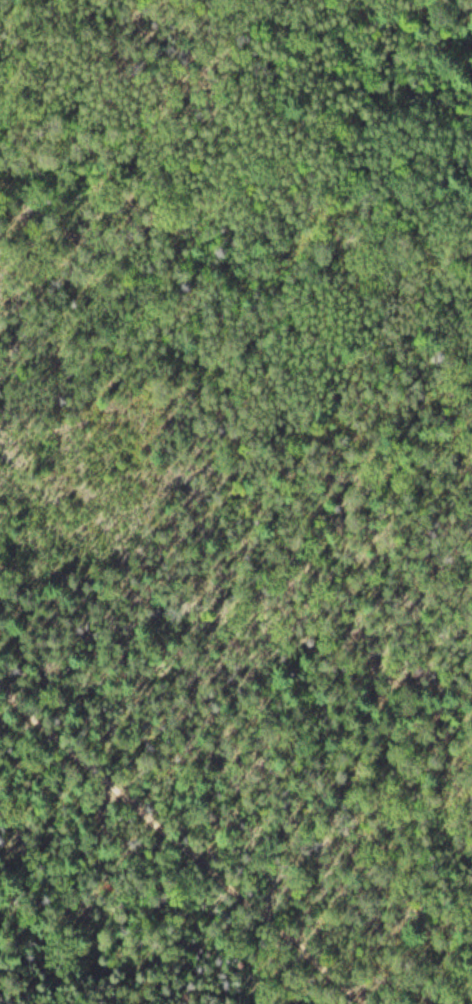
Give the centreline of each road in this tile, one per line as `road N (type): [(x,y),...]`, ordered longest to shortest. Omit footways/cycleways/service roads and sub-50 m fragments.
road 1 (track): [(368,1003),(0,688)]

